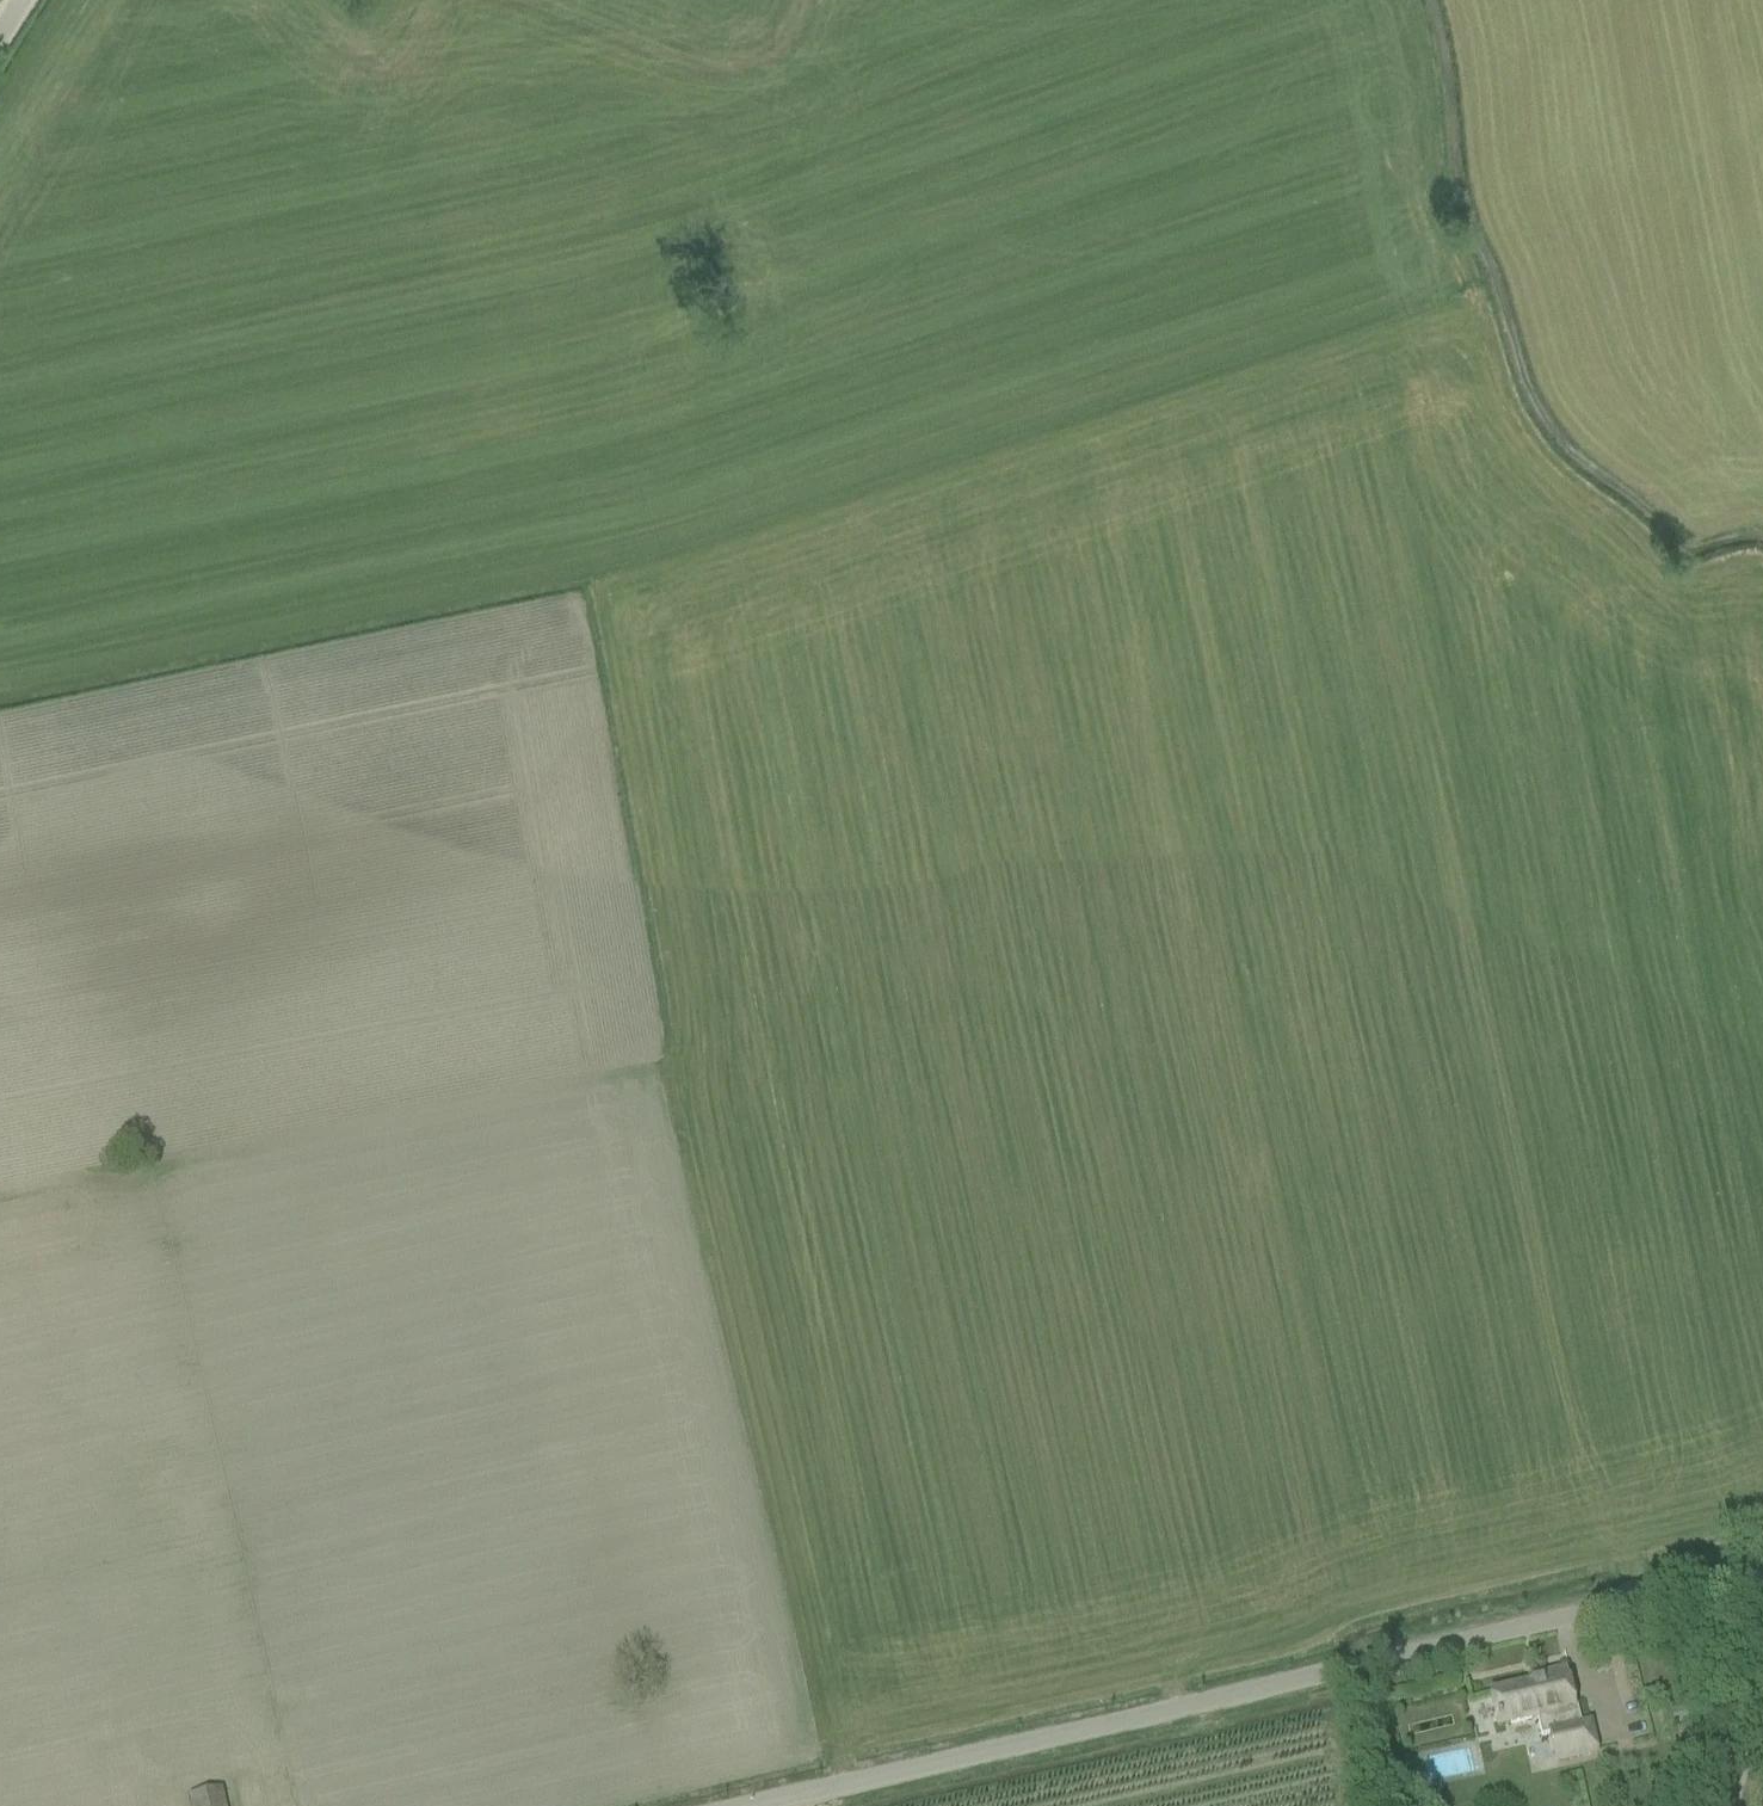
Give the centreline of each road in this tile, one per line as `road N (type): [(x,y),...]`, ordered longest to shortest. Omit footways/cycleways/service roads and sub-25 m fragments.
road 1 (unclassified): [(771,1805),(1762,1573)]
road 2 (unclassified): [(1727,1805),(1762,1628)]

